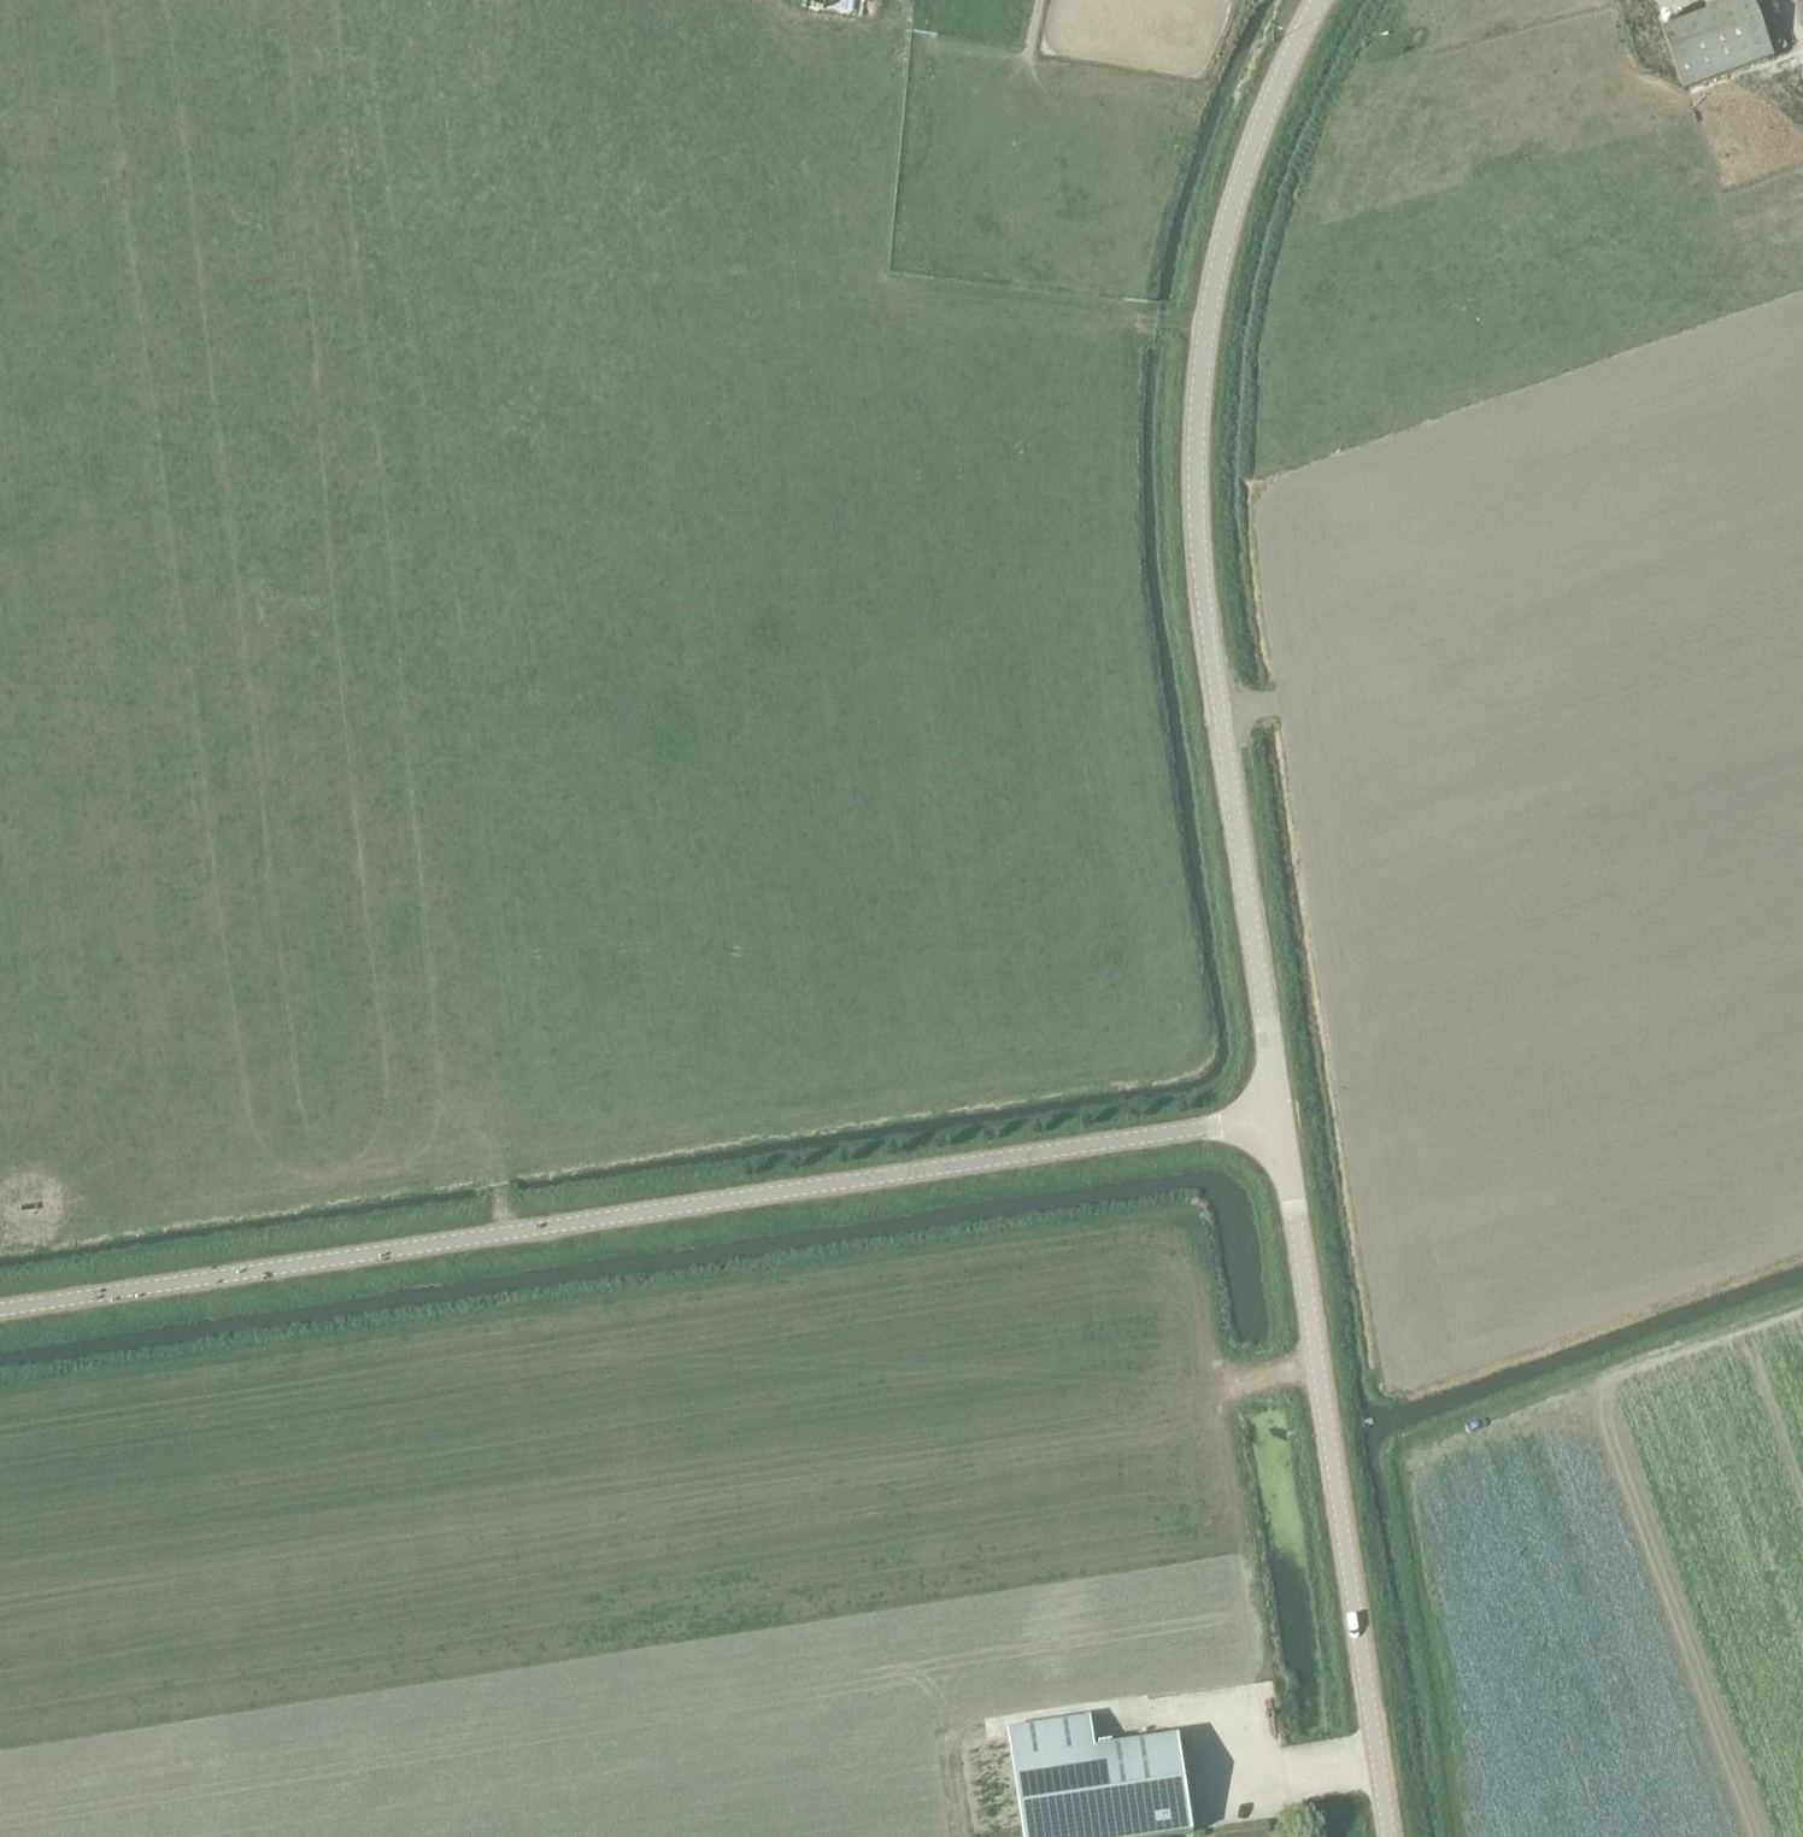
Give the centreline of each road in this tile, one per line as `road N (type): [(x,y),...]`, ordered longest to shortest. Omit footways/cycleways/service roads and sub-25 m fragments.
road 1 (unclassified): [(0,1310),(1283,1116)]
road 2 (unclassified): [(1283,1116),(1205,581),(1201,487),(1209,378),(1233,243),(1282,95),(1328,0)]
road 3 (unclassified): [(1389,1836),(1283,1116)]

